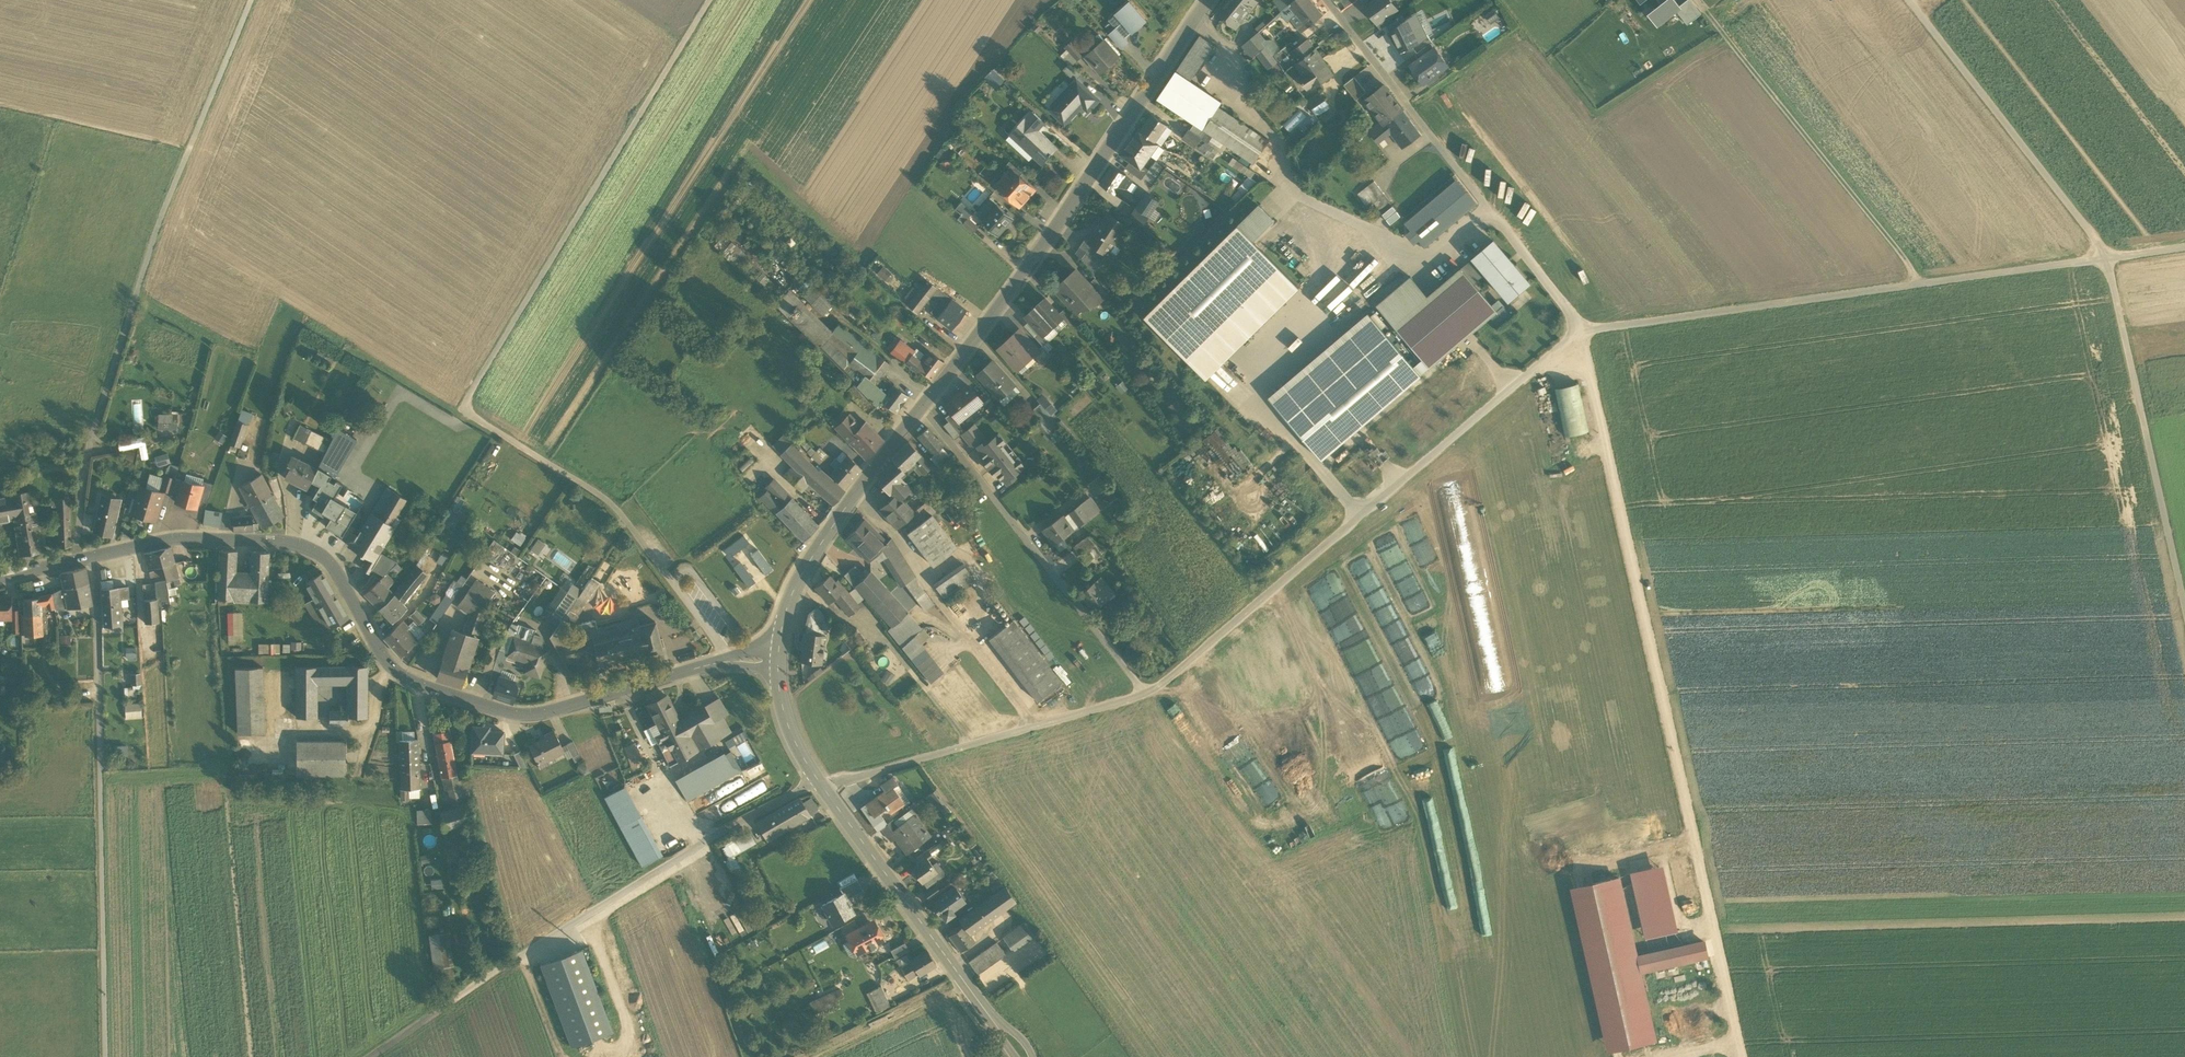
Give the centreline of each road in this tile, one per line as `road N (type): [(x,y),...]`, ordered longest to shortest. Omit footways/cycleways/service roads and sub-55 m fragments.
road 1 (track): [(2106,259),(1580,331),(1147,694),(821,786)]
road 2 (track): [(1580,331),(1743,1056)]
road 3 (residential): [(84,558),(165,538),(308,548),(340,576),(392,668),(432,691),(511,712),(537,715),(733,661)]
road 4 (track): [(613,505),(471,416),(466,400),(710,0)]
road 5 (unclassified): [(821,786),(711,837),(368,1056)]
road 6 (track): [(106,1056),(96,574),(84,558)]
road 7 (tertiary): [(924,409),(1210,0)]
road 8 (residential): [(1326,0),(1580,331)]
road 9 (residential): [(1147,694),(924,409)]
road 10 (track): [(2184,610),(2106,259)]
road 11 (residential): [(84,558),(75,551),(86,452),(156,228)]
road 12 (track): [(1921,285),(1710,15)]
road 13 (tertiary): [(1021,1056),(821,786)]
road 14 (track): [(1908,0),(2106,259)]
road 15 (tertiary): [(775,659),(786,612),(822,547),(924,409)]
road 16 (track): [(299,1056),(351,784)]
road 17 (track): [(251,0),(156,228)]
road 18 (residential): [(733,661),(613,505)]
road 19 (tertiary): [(821,786),(792,735),(775,659)]

